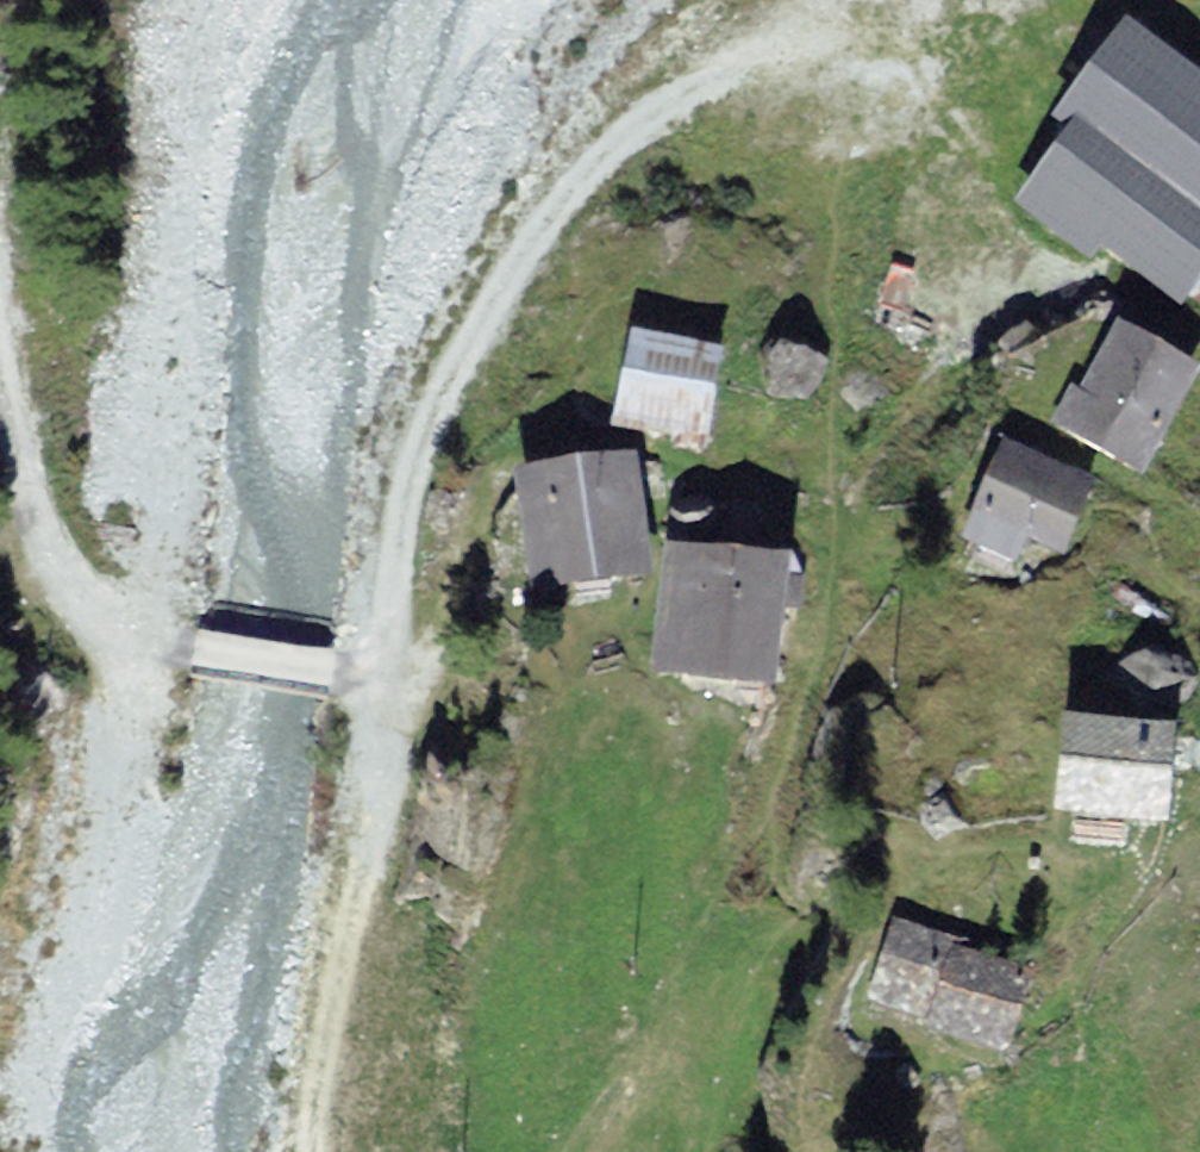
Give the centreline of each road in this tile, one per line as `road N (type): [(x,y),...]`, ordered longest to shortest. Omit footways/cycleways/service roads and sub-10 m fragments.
road 1 (track): [(374,684),(410,434),(463,312),(603,153),(702,73)]
road 2 (track): [(374,684),(315,1106),(317,1151)]
road 3 (unclassified): [(0,345),(52,559),(114,632),(191,655)]
road 4 (track): [(1033,10),(834,14),(702,73)]
road 5 (track): [(702,73),(806,65),(931,77)]
road 6 (track): [(583,1151),(629,1075),(657,1064),(696,1090),(693,1151)]
road 7 (track): [(374,684),(191,655)]

